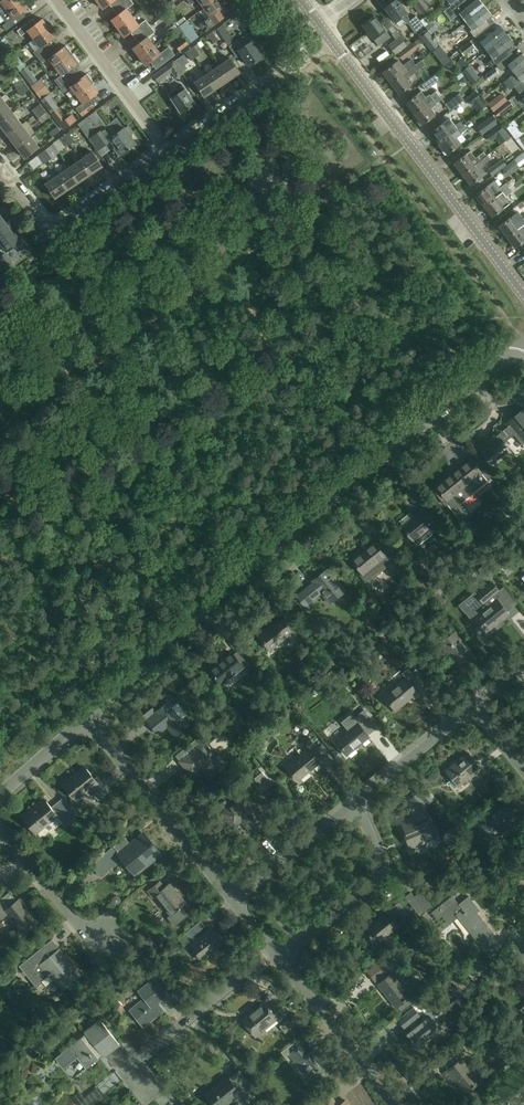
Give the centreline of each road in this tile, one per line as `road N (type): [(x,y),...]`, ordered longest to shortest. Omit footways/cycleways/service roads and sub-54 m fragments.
road 1 (residential): [(85,719),(508,355)]
road 2 (residential): [(523,294),(332,40)]
road 3 (residential): [(234,902),(85,719)]
road 4 (residential): [(6,175),(43,224),(57,227),(171,151)]
road 5 (residential): [(148,1092),(136,1077),(143,1055),(274,952)]
road 6 (residential): [(279,958),(378,874),(379,856),(355,801)]
road 7 (residential): [(171,151),(332,40)]
road 8 (residential): [(171,151),(59,0)]
road 9 (residential): [(396,1104),(279,958)]
road 10 (residential): [(107,954),(0,828)]
road 11 (residential): [(234,902),(355,801)]
road 12 (residential): [(355,801),(473,707)]

